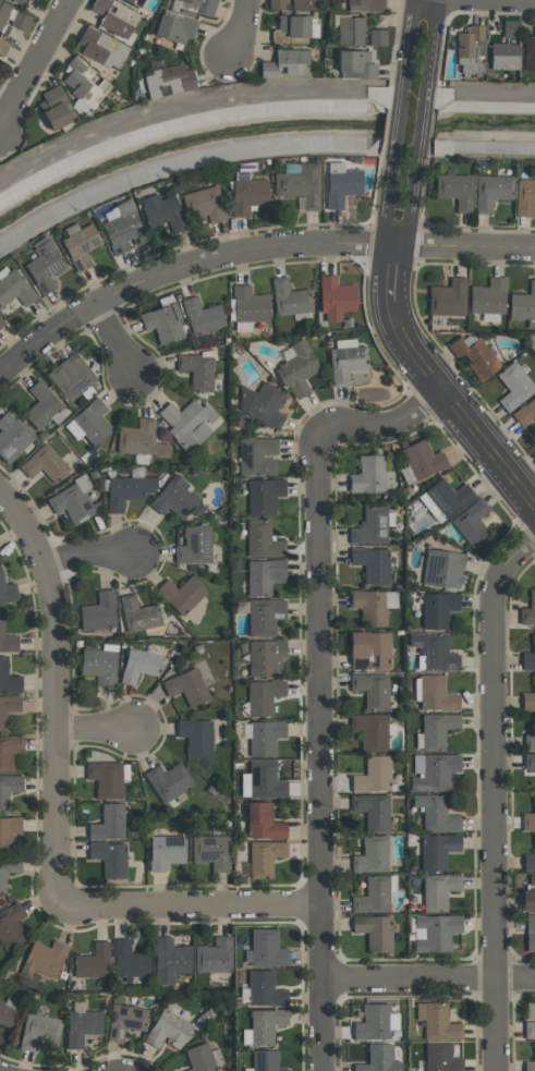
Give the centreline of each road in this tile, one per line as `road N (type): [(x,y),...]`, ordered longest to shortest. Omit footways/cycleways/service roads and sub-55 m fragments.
road 1 (residential): [(320,1070),(315,439),(332,424),(388,425),(442,391)]
road 2 (residential): [(0,376),(96,305),(168,270),(268,247),(534,250)]
road 3 (residential): [(494,1070),(496,575),(534,541)]
road 4 (residential): [(57,906),(53,604),(45,560),(0,494)]
road 5 (tertiary): [(534,506),(404,342),(390,302),(402,163)]
road 6 (residential): [(318,904),(57,906)]
road 7 (residential): [(534,980),(320,977)]
road 8 (residential): [(0,124),(70,0)]

